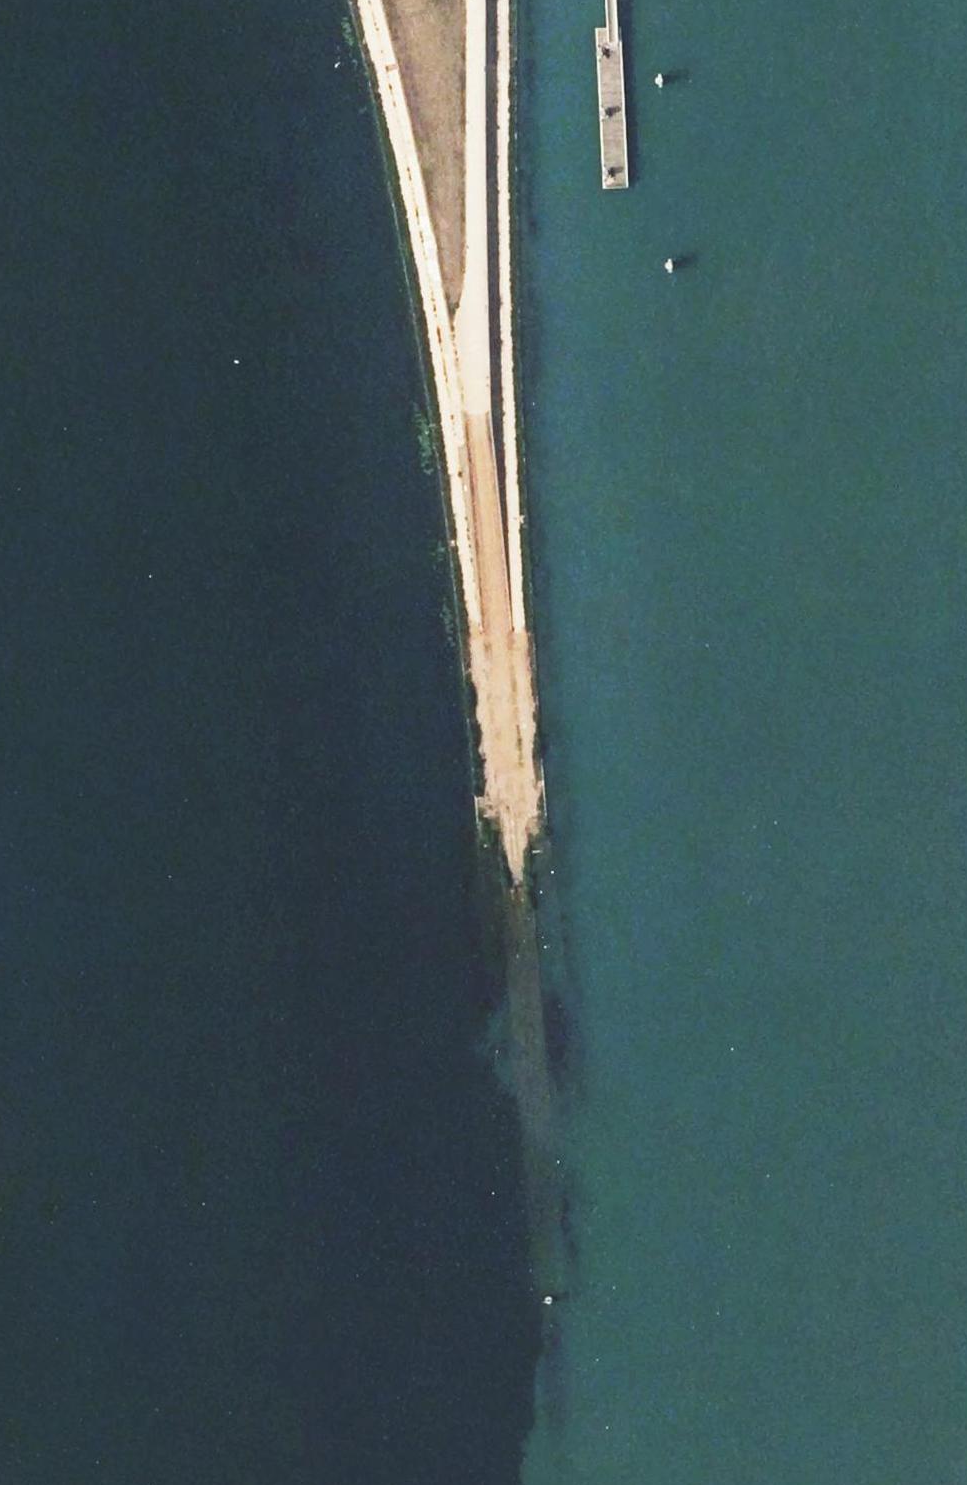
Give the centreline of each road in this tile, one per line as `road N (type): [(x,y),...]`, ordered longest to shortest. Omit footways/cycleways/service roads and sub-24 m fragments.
road 1 (track): [(362,0),(433,330),(476,674),(502,683),(524,671),(505,254),(506,0)]

